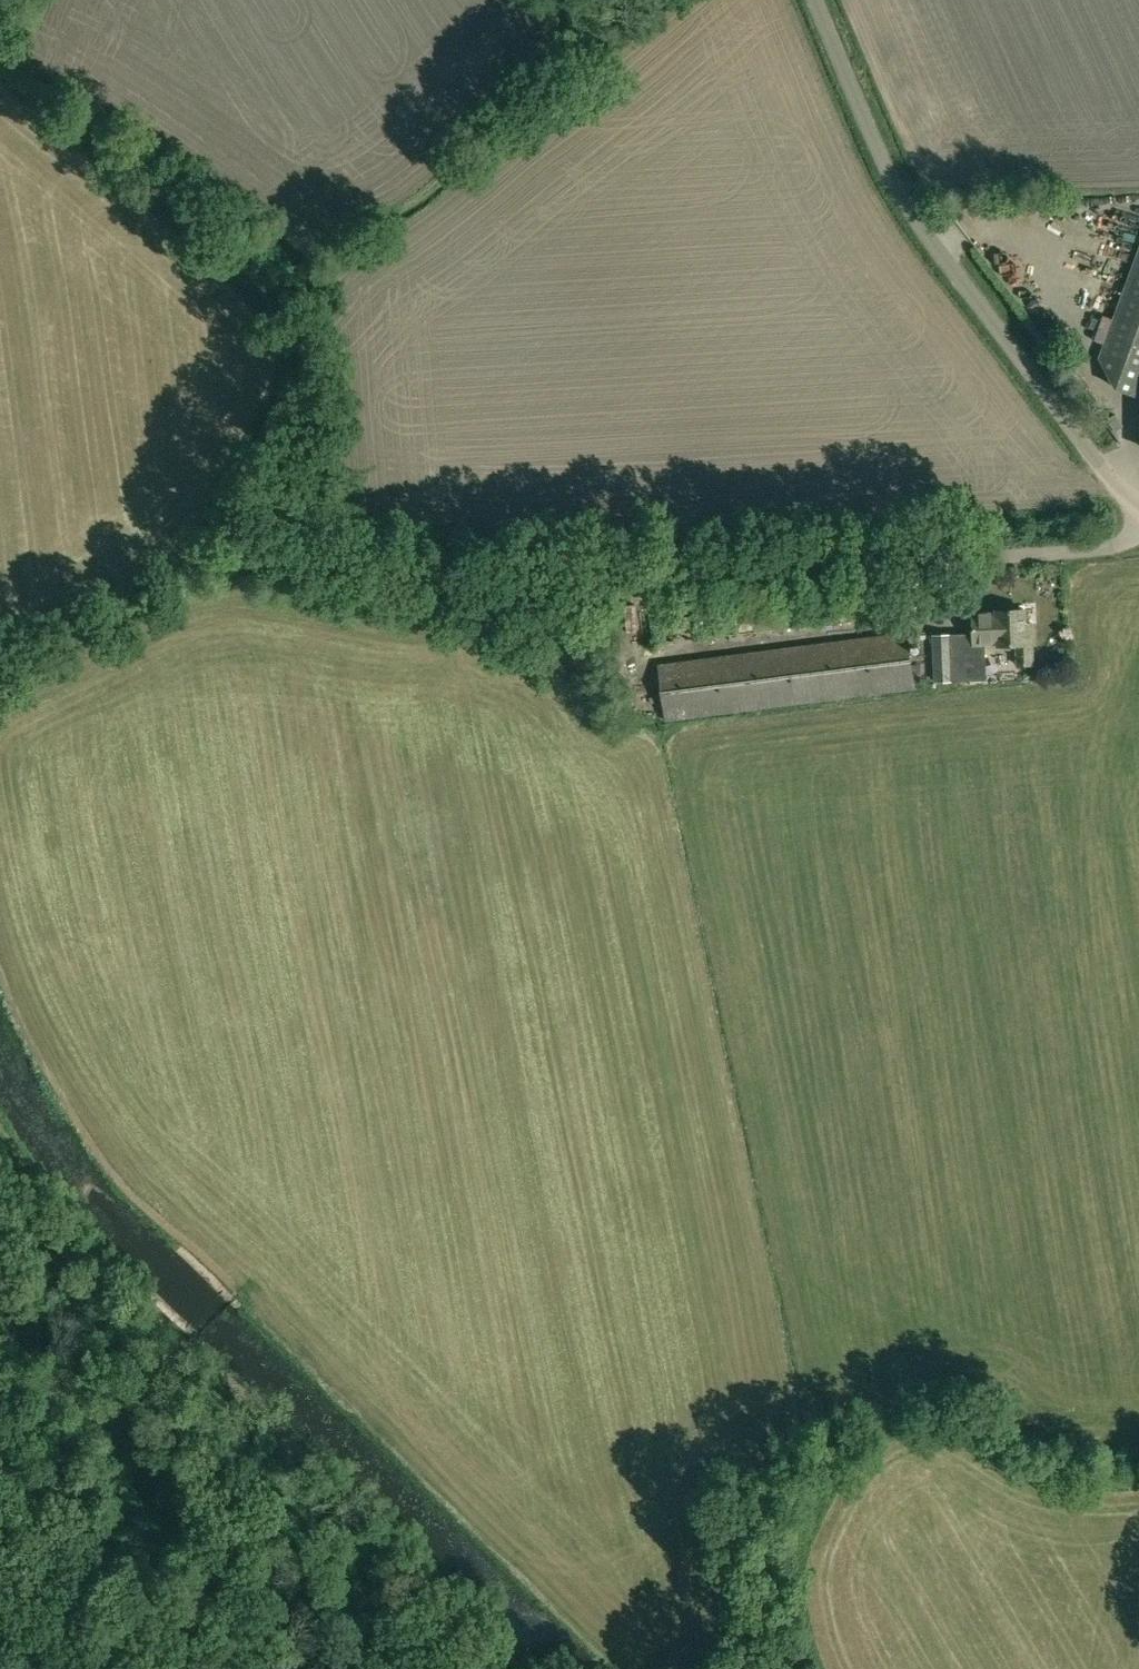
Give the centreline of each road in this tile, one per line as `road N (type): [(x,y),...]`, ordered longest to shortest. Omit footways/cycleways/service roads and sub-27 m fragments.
road 1 (unclassified): [(1138,515),(892,177),(817,0)]
road 2 (track): [(134,1668),(0,1508)]
road 3 (unclassified): [(1138,531),(1089,554),(953,561)]

